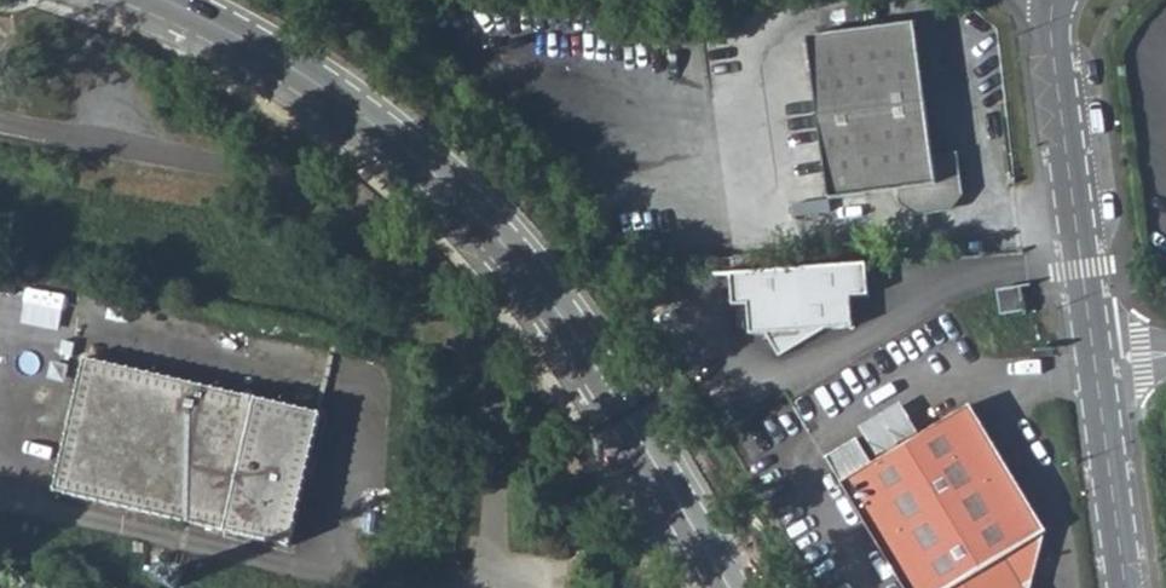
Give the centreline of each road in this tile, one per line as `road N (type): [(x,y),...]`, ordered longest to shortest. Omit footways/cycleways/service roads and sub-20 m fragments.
road 1 (tertiary): [(168,0),(326,93),(448,184),(529,272),(584,350),(726,587)]
road 2 (residential): [(1125,587),(1055,60),(1057,0)]

